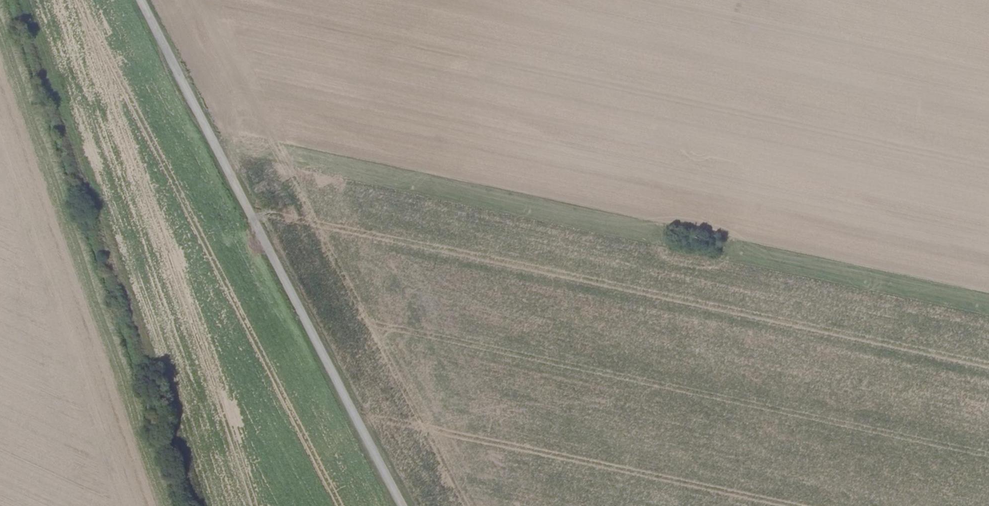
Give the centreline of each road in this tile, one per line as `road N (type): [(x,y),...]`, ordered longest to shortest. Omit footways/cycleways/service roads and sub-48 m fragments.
road 1 (track): [(404,505),(142,0)]

